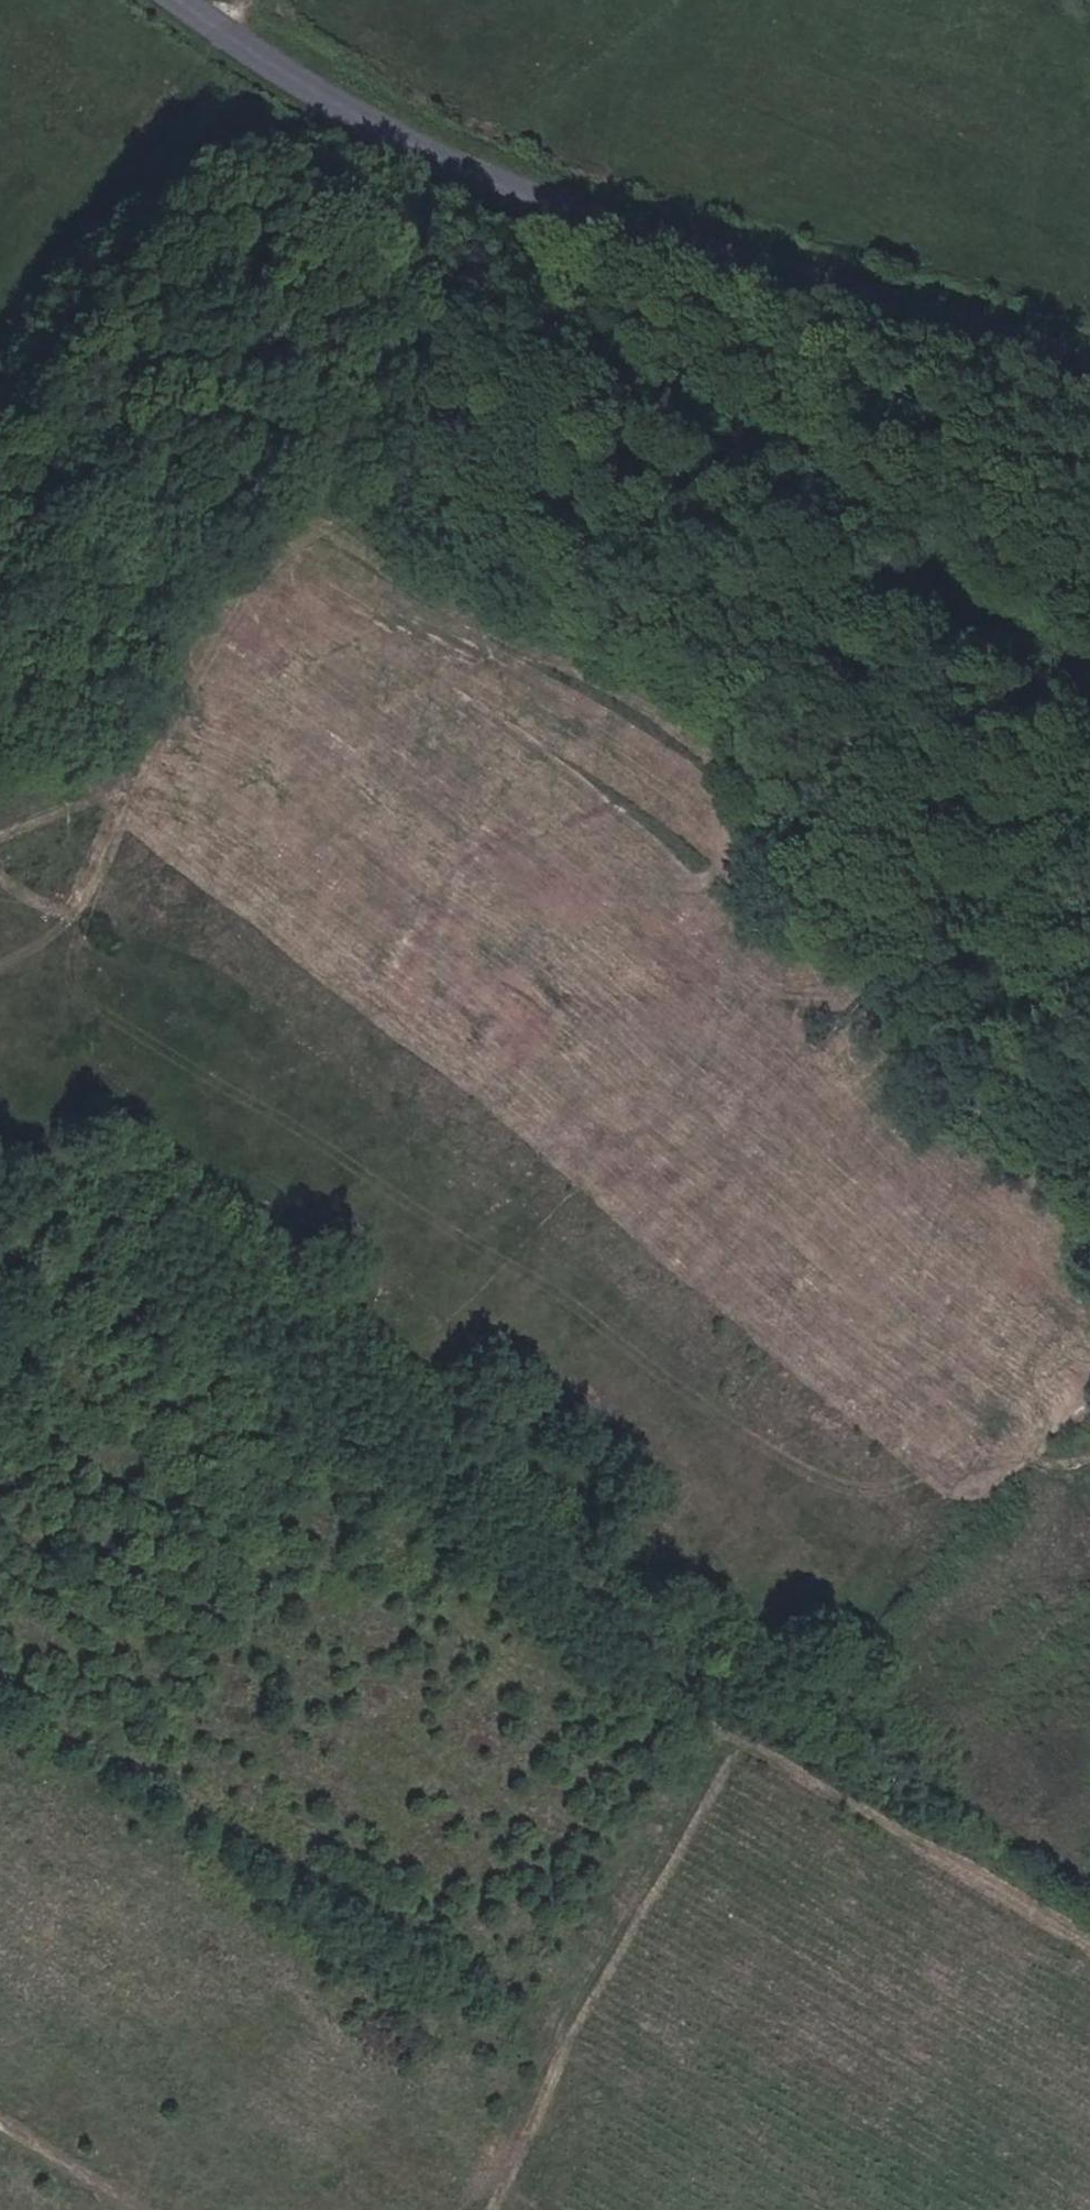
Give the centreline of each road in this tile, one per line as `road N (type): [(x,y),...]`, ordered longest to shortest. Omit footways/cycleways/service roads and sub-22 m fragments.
road 1 (tertiary): [(207,0),(392,125),(1089,396)]
road 2 (track): [(0,2119),(153,2209)]

